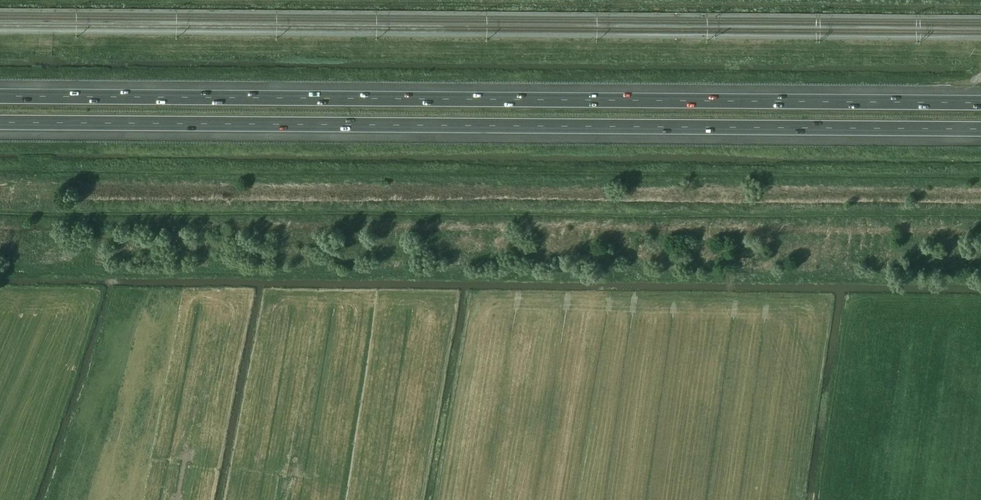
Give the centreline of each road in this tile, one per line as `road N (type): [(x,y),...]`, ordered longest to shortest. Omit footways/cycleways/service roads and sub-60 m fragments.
road 1 (motorway): [(0,123),(980,130)]
road 2 (motorway): [(980,100),(0,95)]
road 3 (track): [(40,0),(980,7)]

